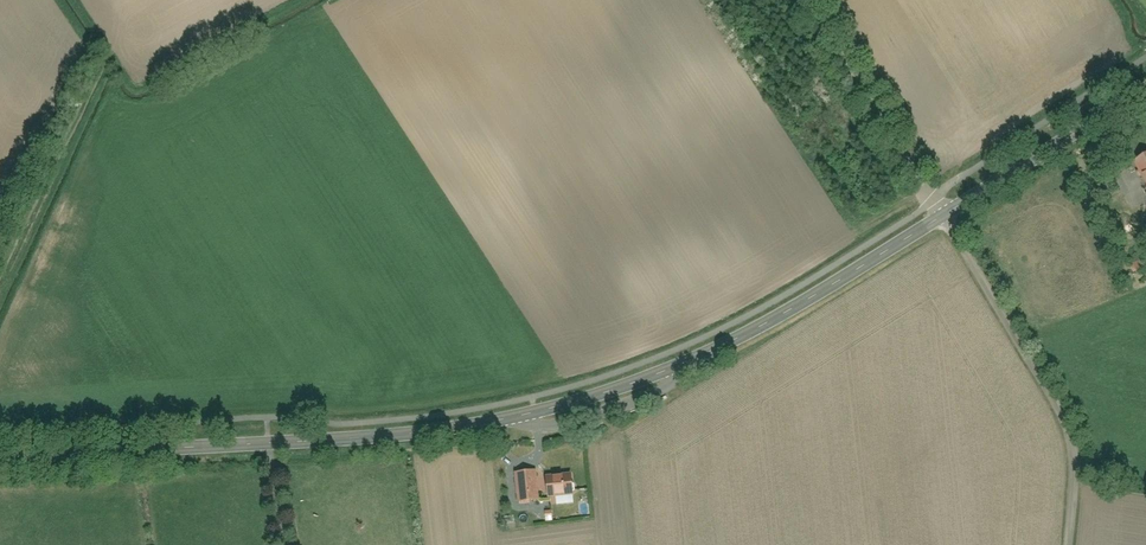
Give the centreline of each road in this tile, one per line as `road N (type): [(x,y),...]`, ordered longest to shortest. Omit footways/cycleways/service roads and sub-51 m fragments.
road 1 (tertiary): [(0,459),(436,431),(613,394),(725,345),(942,215)]
road 2 (track): [(1070,544),(1070,435),(942,215)]
road 3 (track): [(294,0),(137,75),(81,0)]
road 4 (track): [(0,282),(113,45)]
road 5 (residential): [(806,0),(942,215)]
road 6 (tertiary): [(942,215),(1145,90)]

